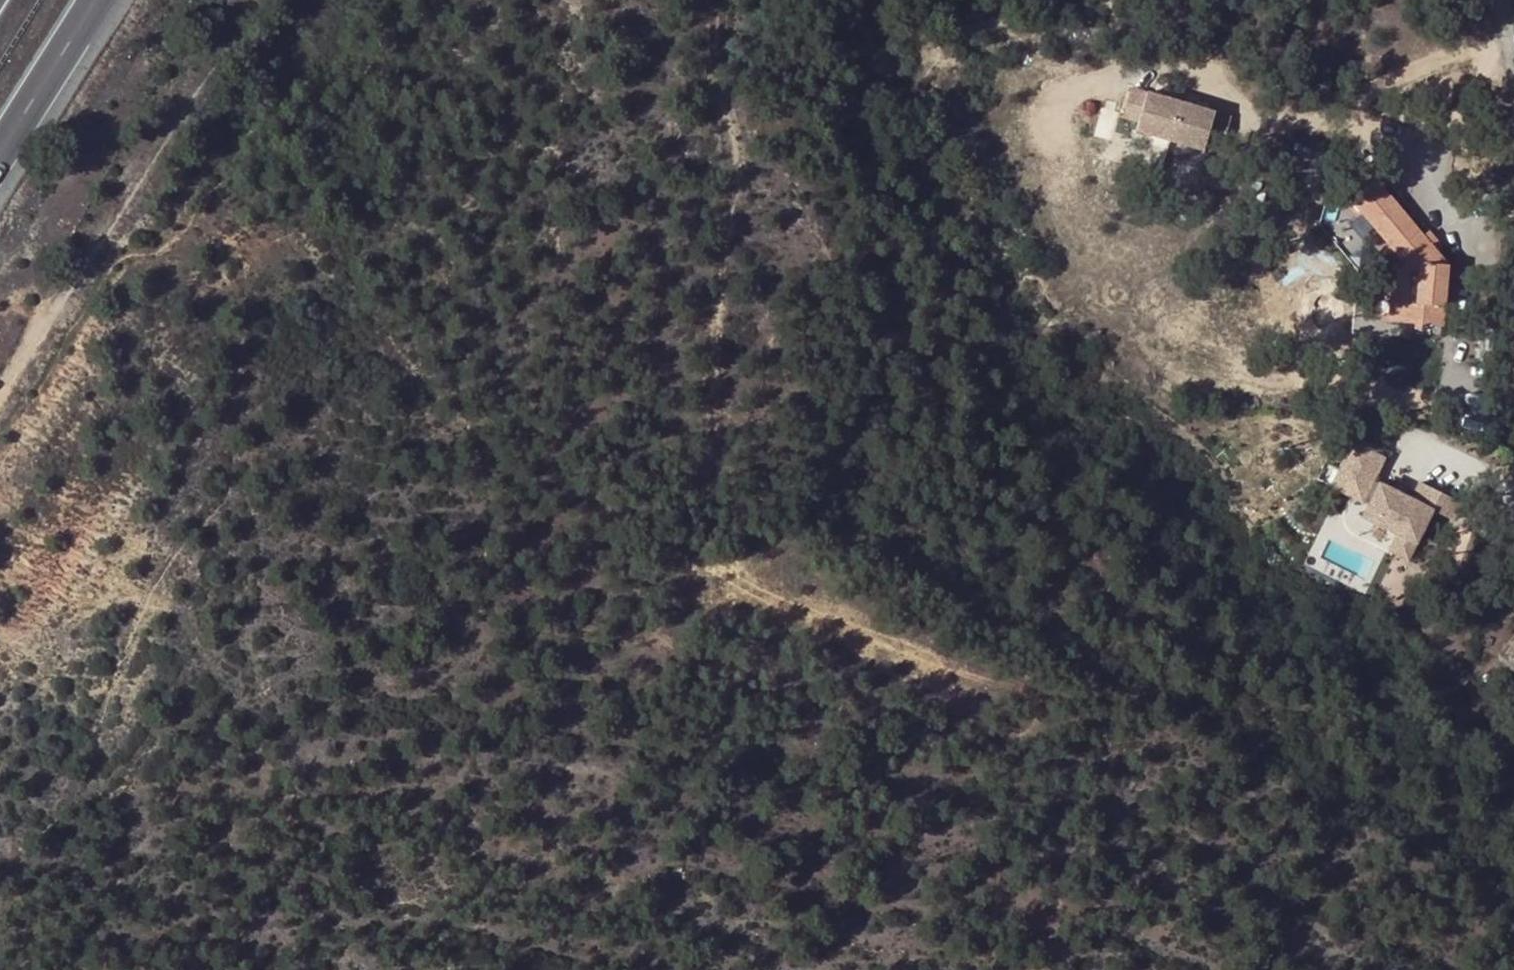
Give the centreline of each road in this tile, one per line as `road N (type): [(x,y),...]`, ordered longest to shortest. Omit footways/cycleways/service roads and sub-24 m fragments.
road 1 (motorway): [(0,171),(107,0)]

